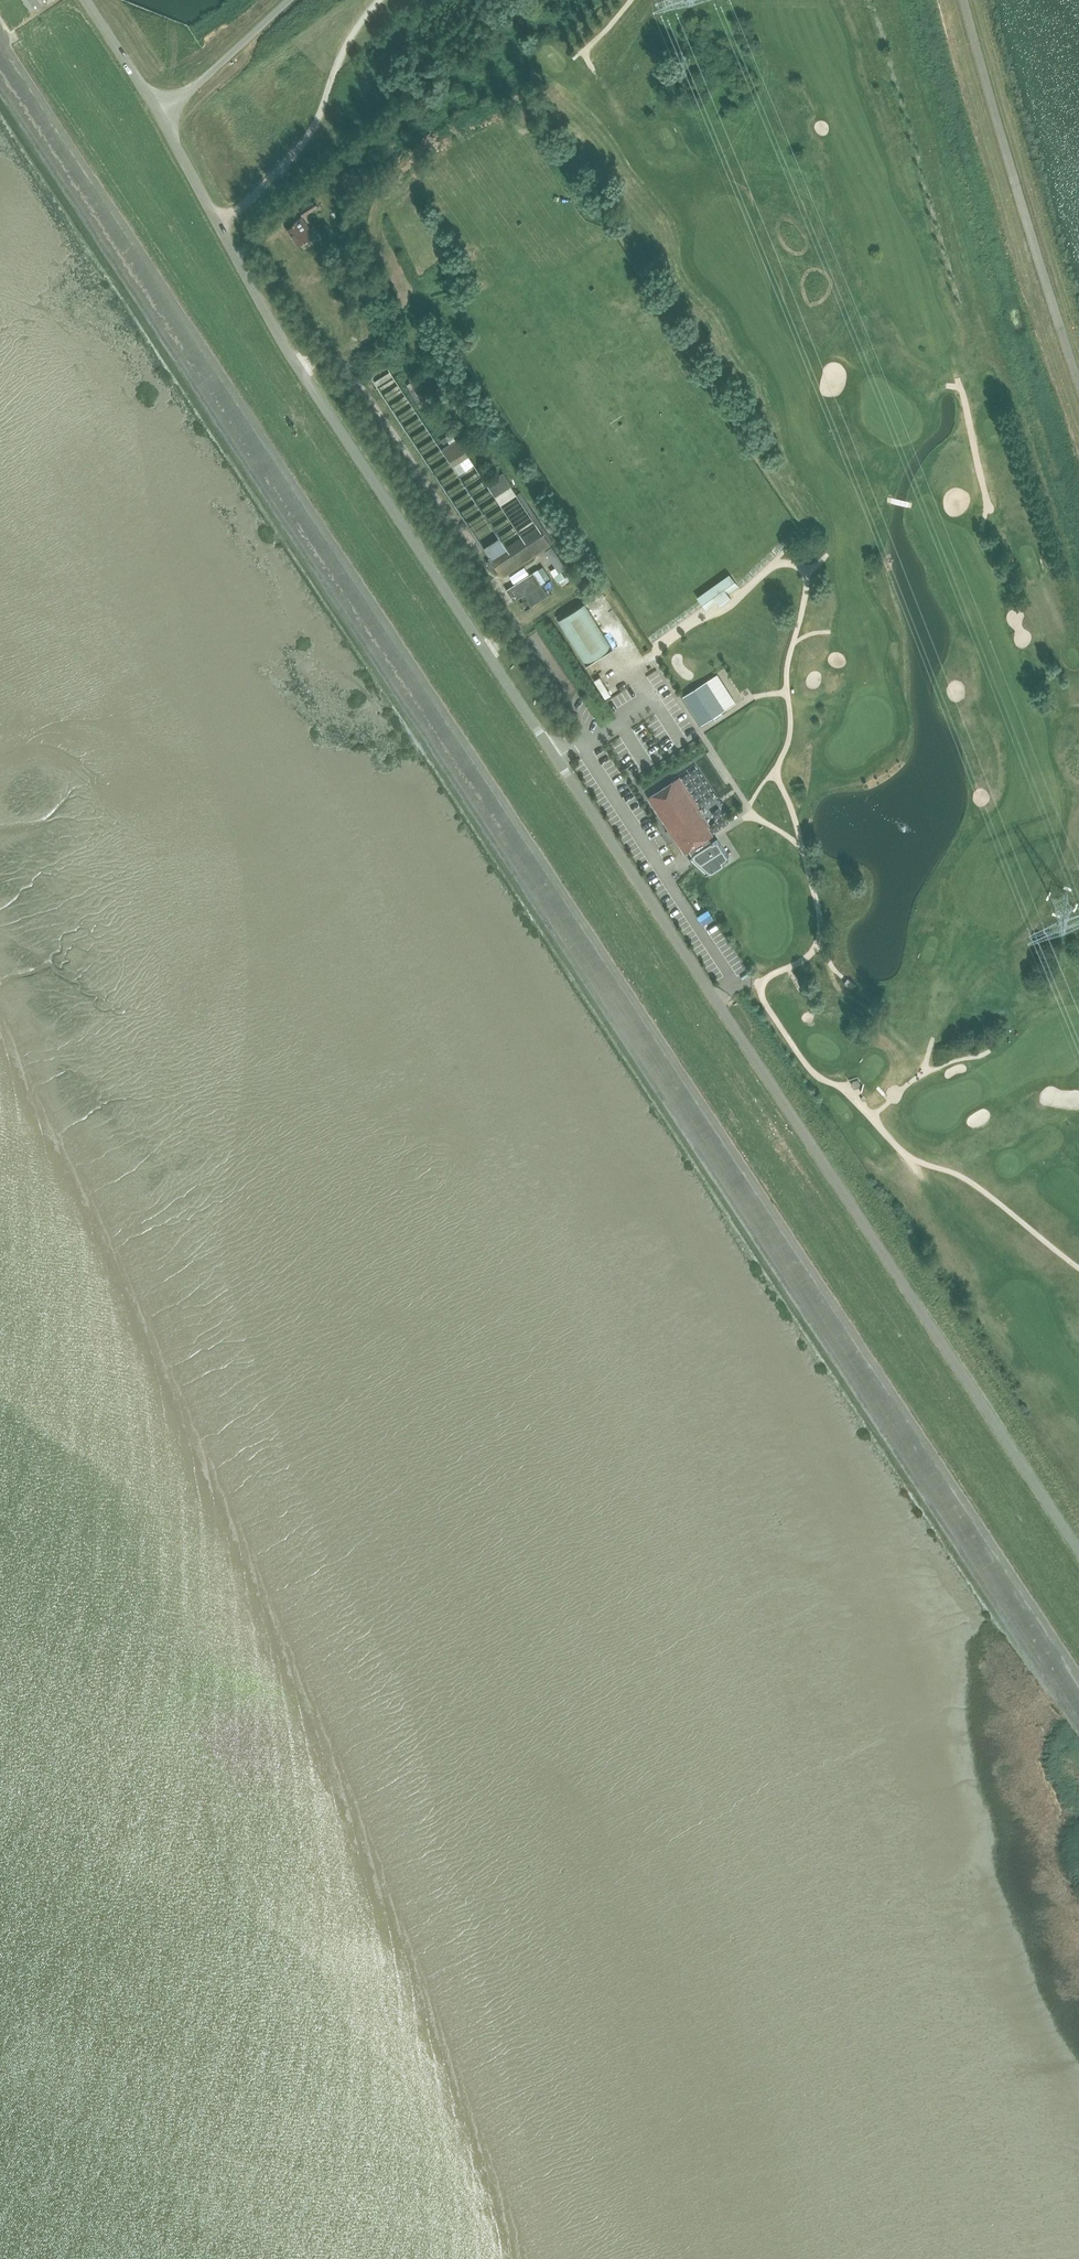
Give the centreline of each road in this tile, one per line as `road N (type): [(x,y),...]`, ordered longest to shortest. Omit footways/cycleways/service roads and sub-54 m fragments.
road 1 (unclassified): [(1078,1556),(300,369),(162,117)]
road 2 (unclassified): [(162,117),(289,0)]
road 3 (unclassified): [(162,117),(84,0)]

